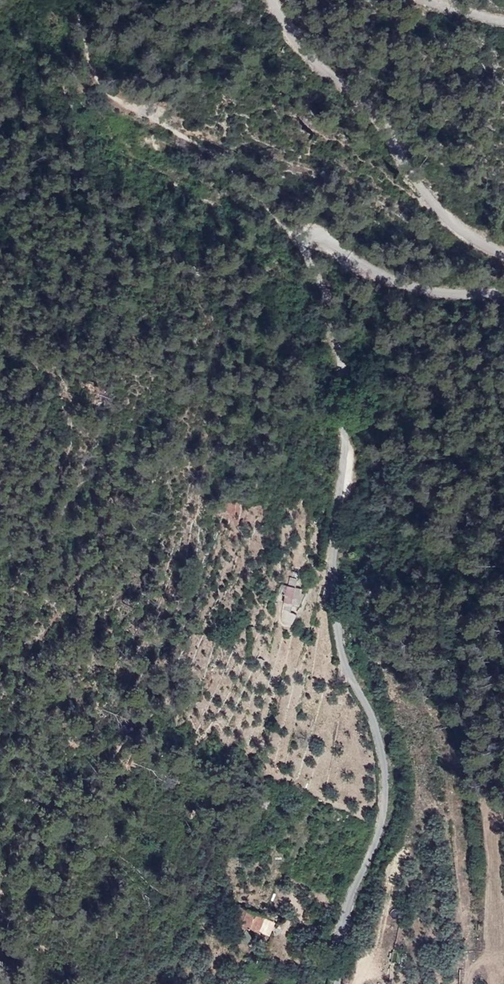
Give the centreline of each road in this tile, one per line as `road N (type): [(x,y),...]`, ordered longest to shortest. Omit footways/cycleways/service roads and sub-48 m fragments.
road 1 (residential): [(503,292),(426,293),(314,240),(294,245),(341,345),(344,440),(333,563),(346,674),(374,722),(387,778),(381,821),(342,929),(336,983)]
road 2 (residential): [(274,0),(286,35),(383,129),(434,209),(503,252)]

